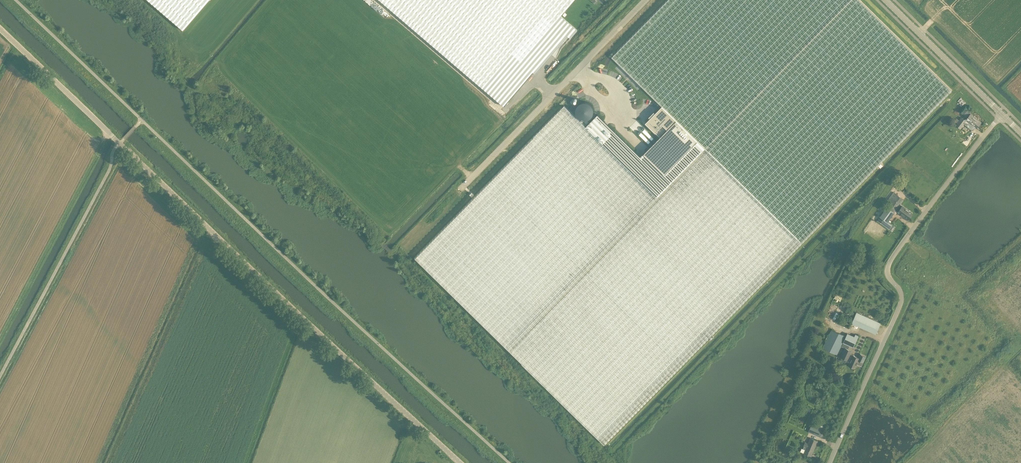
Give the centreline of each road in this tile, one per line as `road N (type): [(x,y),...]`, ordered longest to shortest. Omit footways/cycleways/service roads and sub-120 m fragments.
road 1 (tertiary): [(459,462),(0,28)]
road 2 (unclassified): [(831,462),(902,300),(888,267),(1002,115)]
road 3 (unclassified): [(465,186),(648,0)]
road 4 (tertiary): [(886,0),(1002,115)]

